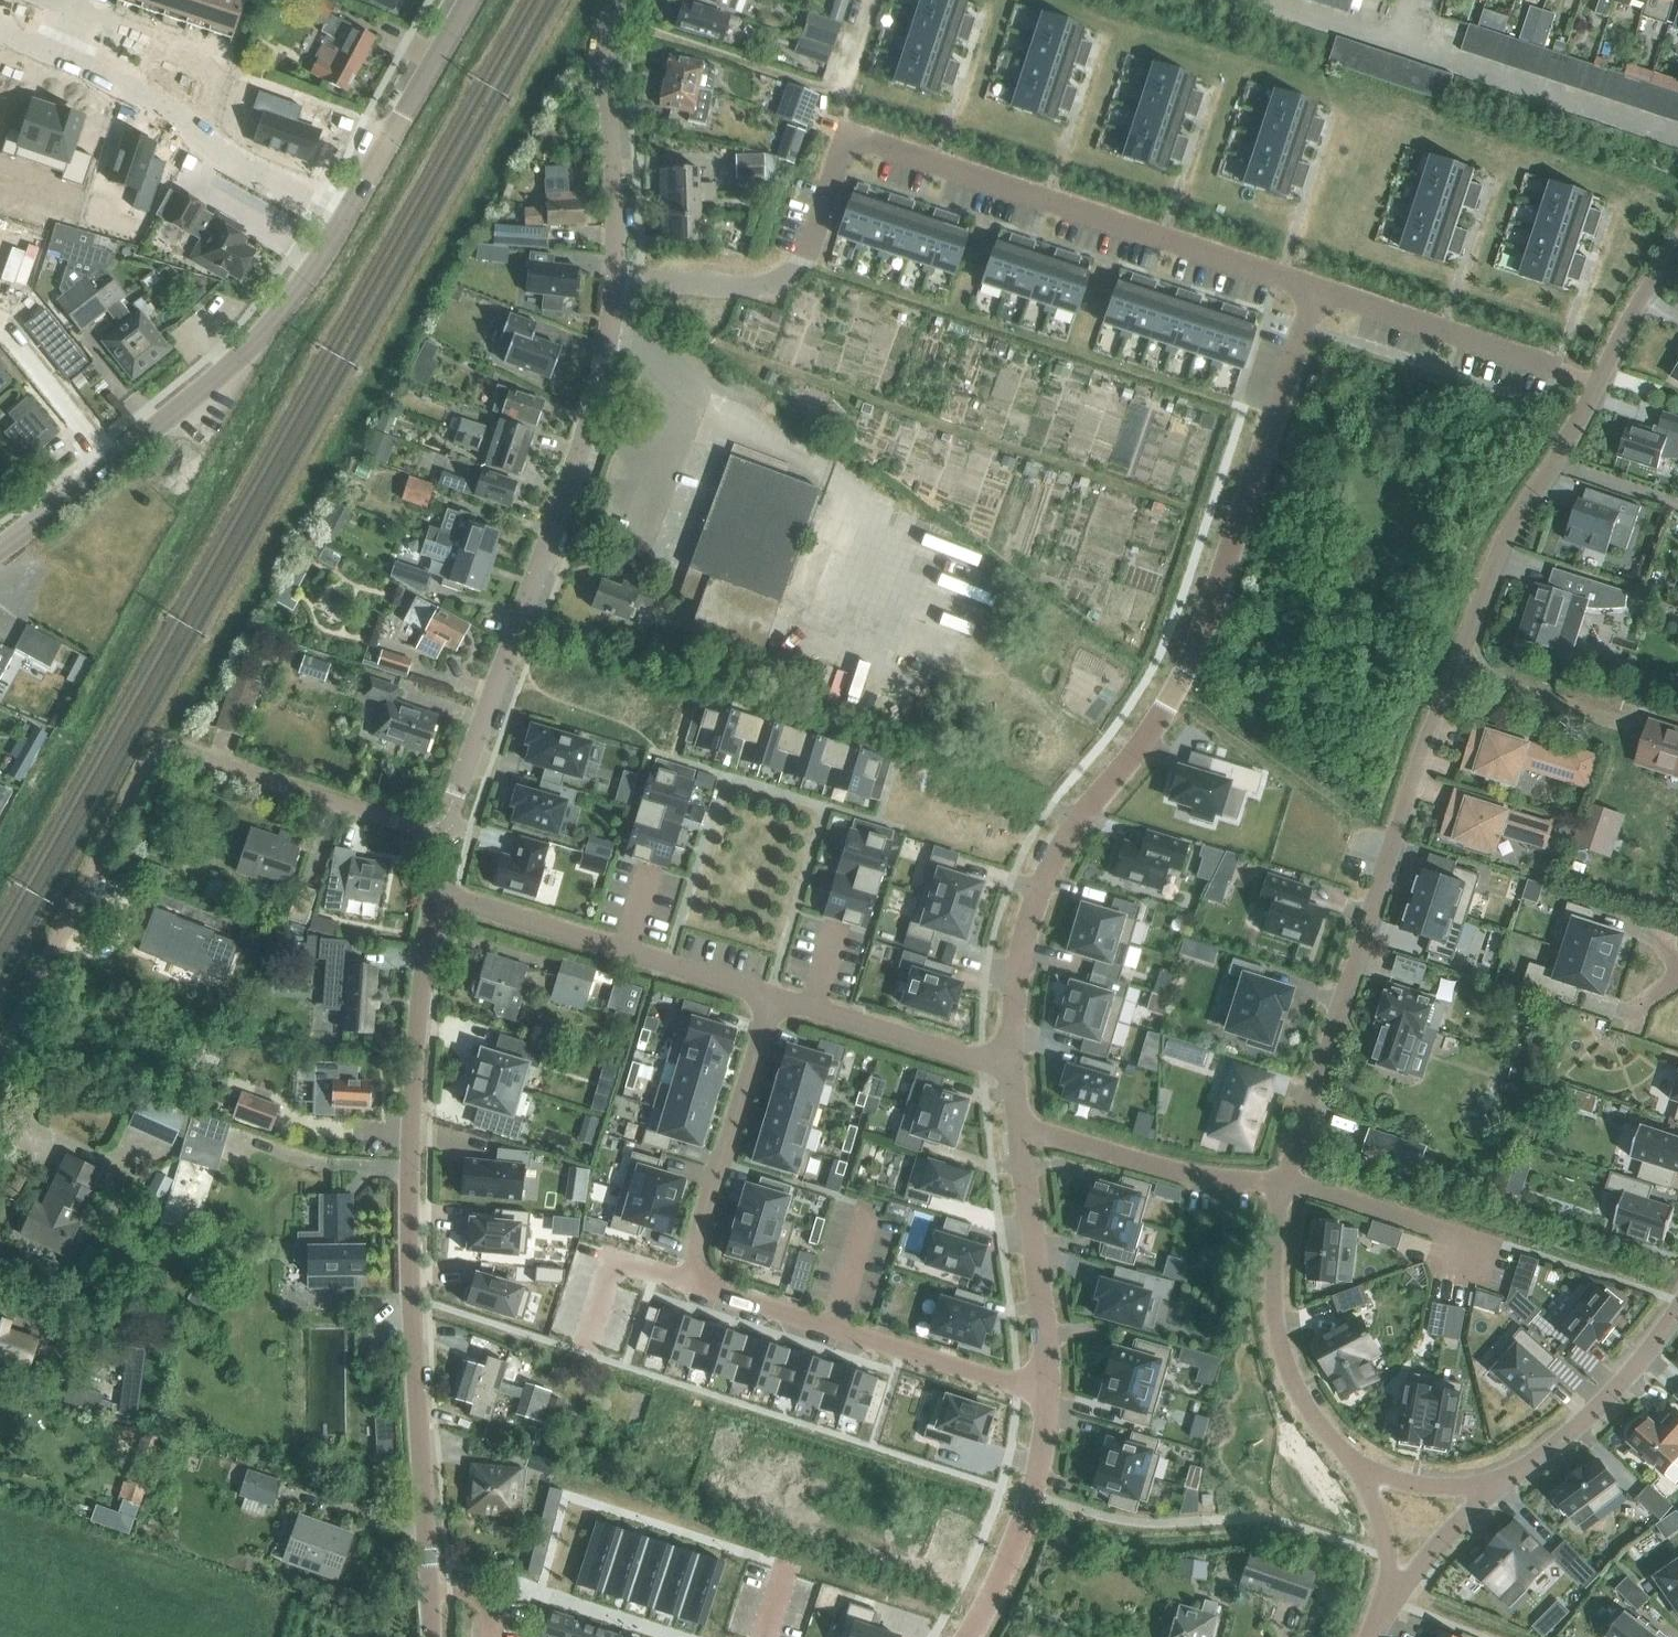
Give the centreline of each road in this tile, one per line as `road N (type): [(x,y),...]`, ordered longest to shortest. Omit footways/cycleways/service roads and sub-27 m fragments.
road 1 (residential): [(1283,1186),(1395,838),(1497,556),(1677,245)]
road 2 (residential): [(1313,289),(844,137),(805,260),(791,275),(742,285),(615,273)]
road 3 (residential): [(431,1636),(411,1208),(417,1035),(434,894)]
road 4 (residential): [(771,998),(696,1240),(701,1278),(717,1292),(1047,1396)]
road 5 (residential): [(0,1063),(161,764),(192,762),(442,834)]
road 6 (residential): [(442,834),(589,426),(615,273)]
road 7 (residential): [(1313,289),(1189,651),(1080,816)]
road 8 (residential): [(770,1563),(564,1495),(541,1593),(676,1636)]
road 9 (residential): [(434,894),(771,998)]
road 10 (residential): [(108,465),(252,343),(344,214)]
road 11 (residential): [(59,56),(142,98),(235,164),(344,214)]
road 12 (residential): [(1283,1186),(1277,1295),(1286,1360),(1310,1414),(1356,1467)]
road 13 (residential): [(615,273),(608,56),(620,0)]
road 14 (residential): [(1047,1396),(1020,1123)]
road 15 (residential): [(1020,1123),(1157,1165),(1283,1186)]
road 16 (residential): [(1013,1072),(1026,932),(1080,816)]
road 17 (residential): [(965,1636),(1034,1493),(1047,1396)]
road 18 (residential): [(1556,368),(1313,289)]
road 19 (residential): [(1496,1486),(1602,1402),(1677,1308)]
road 20 (residential): [(771,998),(1013,1072)]
road 21 (residential): [(344,214),(467,0)]
road 22 (residential): [(0,329),(108,465)]
road 23 (residential): [(1389,1600),(1496,1486)]
road 24 (residential): [(1356,1467),(1414,1486),(1496,1486)]
road 25 (residential): [(1356,1467),(1386,1535),(1389,1600)]
road 26 (residential): [(0,546),(108,465)]

